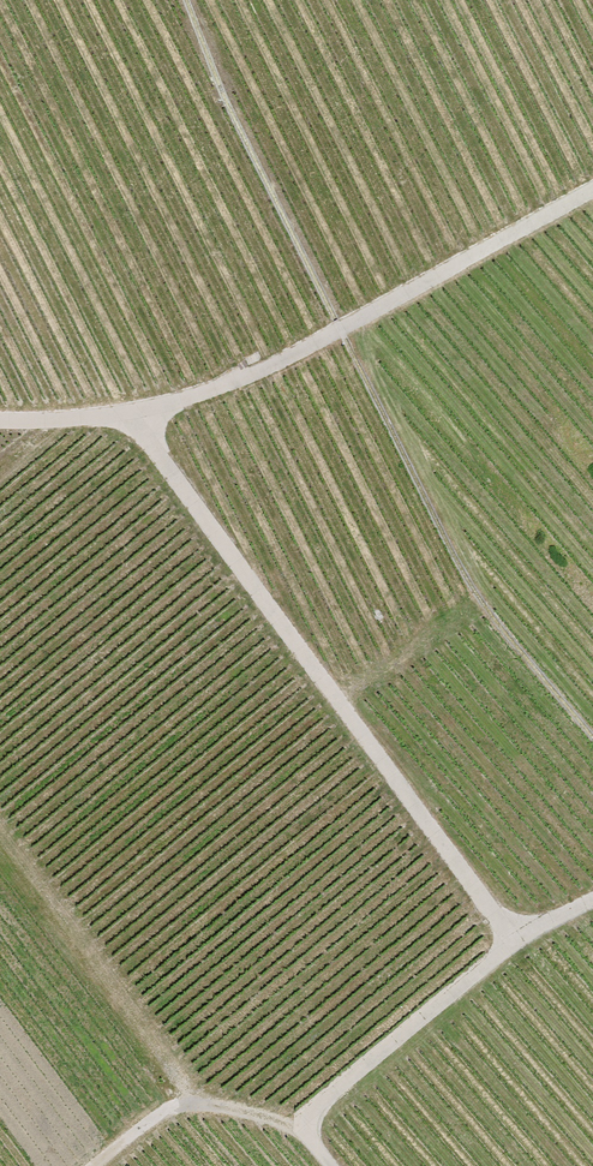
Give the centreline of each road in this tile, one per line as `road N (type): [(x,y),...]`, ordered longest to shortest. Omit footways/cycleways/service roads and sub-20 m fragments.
road 1 (track): [(127,411),(511,937)]
road 2 (track): [(592,186),(346,321),(191,390),(127,411),(0,423)]
road 3 (track): [(90,1165),(176,1103),(290,1123),(511,937),(592,895)]

